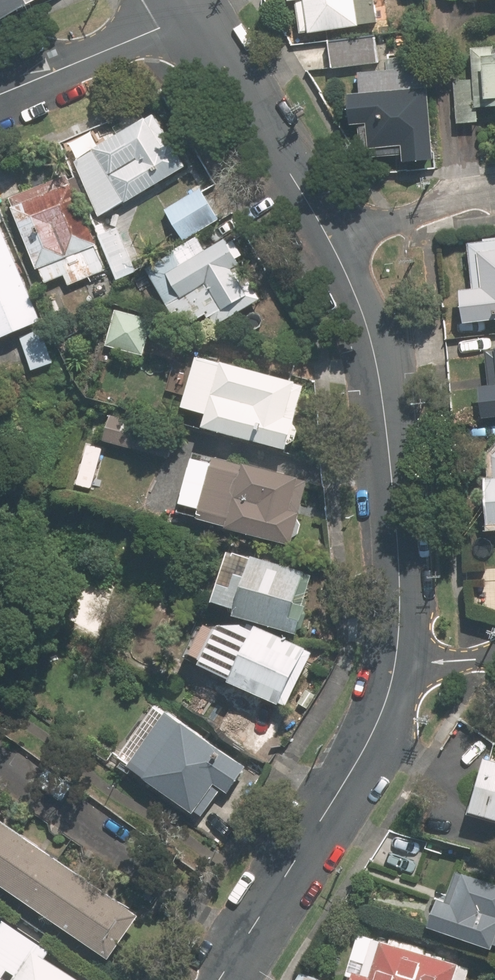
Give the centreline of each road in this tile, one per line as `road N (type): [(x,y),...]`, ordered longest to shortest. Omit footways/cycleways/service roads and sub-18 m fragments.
road 1 (residential): [(328,238),(367,325),(383,395),(402,597),(396,665)]
road 2 (residential): [(396,665),(374,734),(220,979)]
road 3 (residential): [(197,14),(328,238)]
road 4 (residential): [(0,93),(197,14)]
road 5 (residential): [(494,192),(328,238)]

